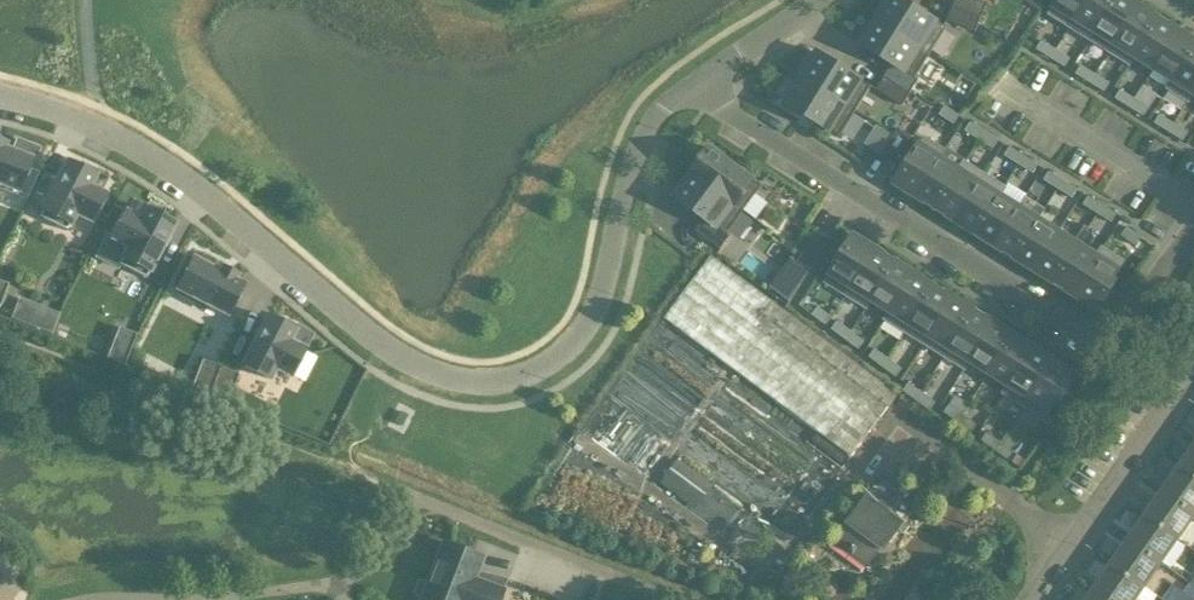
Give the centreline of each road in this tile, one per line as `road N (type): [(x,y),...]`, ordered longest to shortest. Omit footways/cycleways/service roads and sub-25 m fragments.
road 1 (residential): [(623,207),(597,307),(570,347),(525,376),(455,383),(365,341),(148,163),(90,131),(0,100)]
road 2 (residential): [(1193,231),(1108,350),(730,117),(703,78)]
road 3 (residential): [(1034,599),(1193,375)]
road 4 (residential): [(623,207),(643,138),(703,78)]
road 5 (residential): [(703,78),(819,0)]

